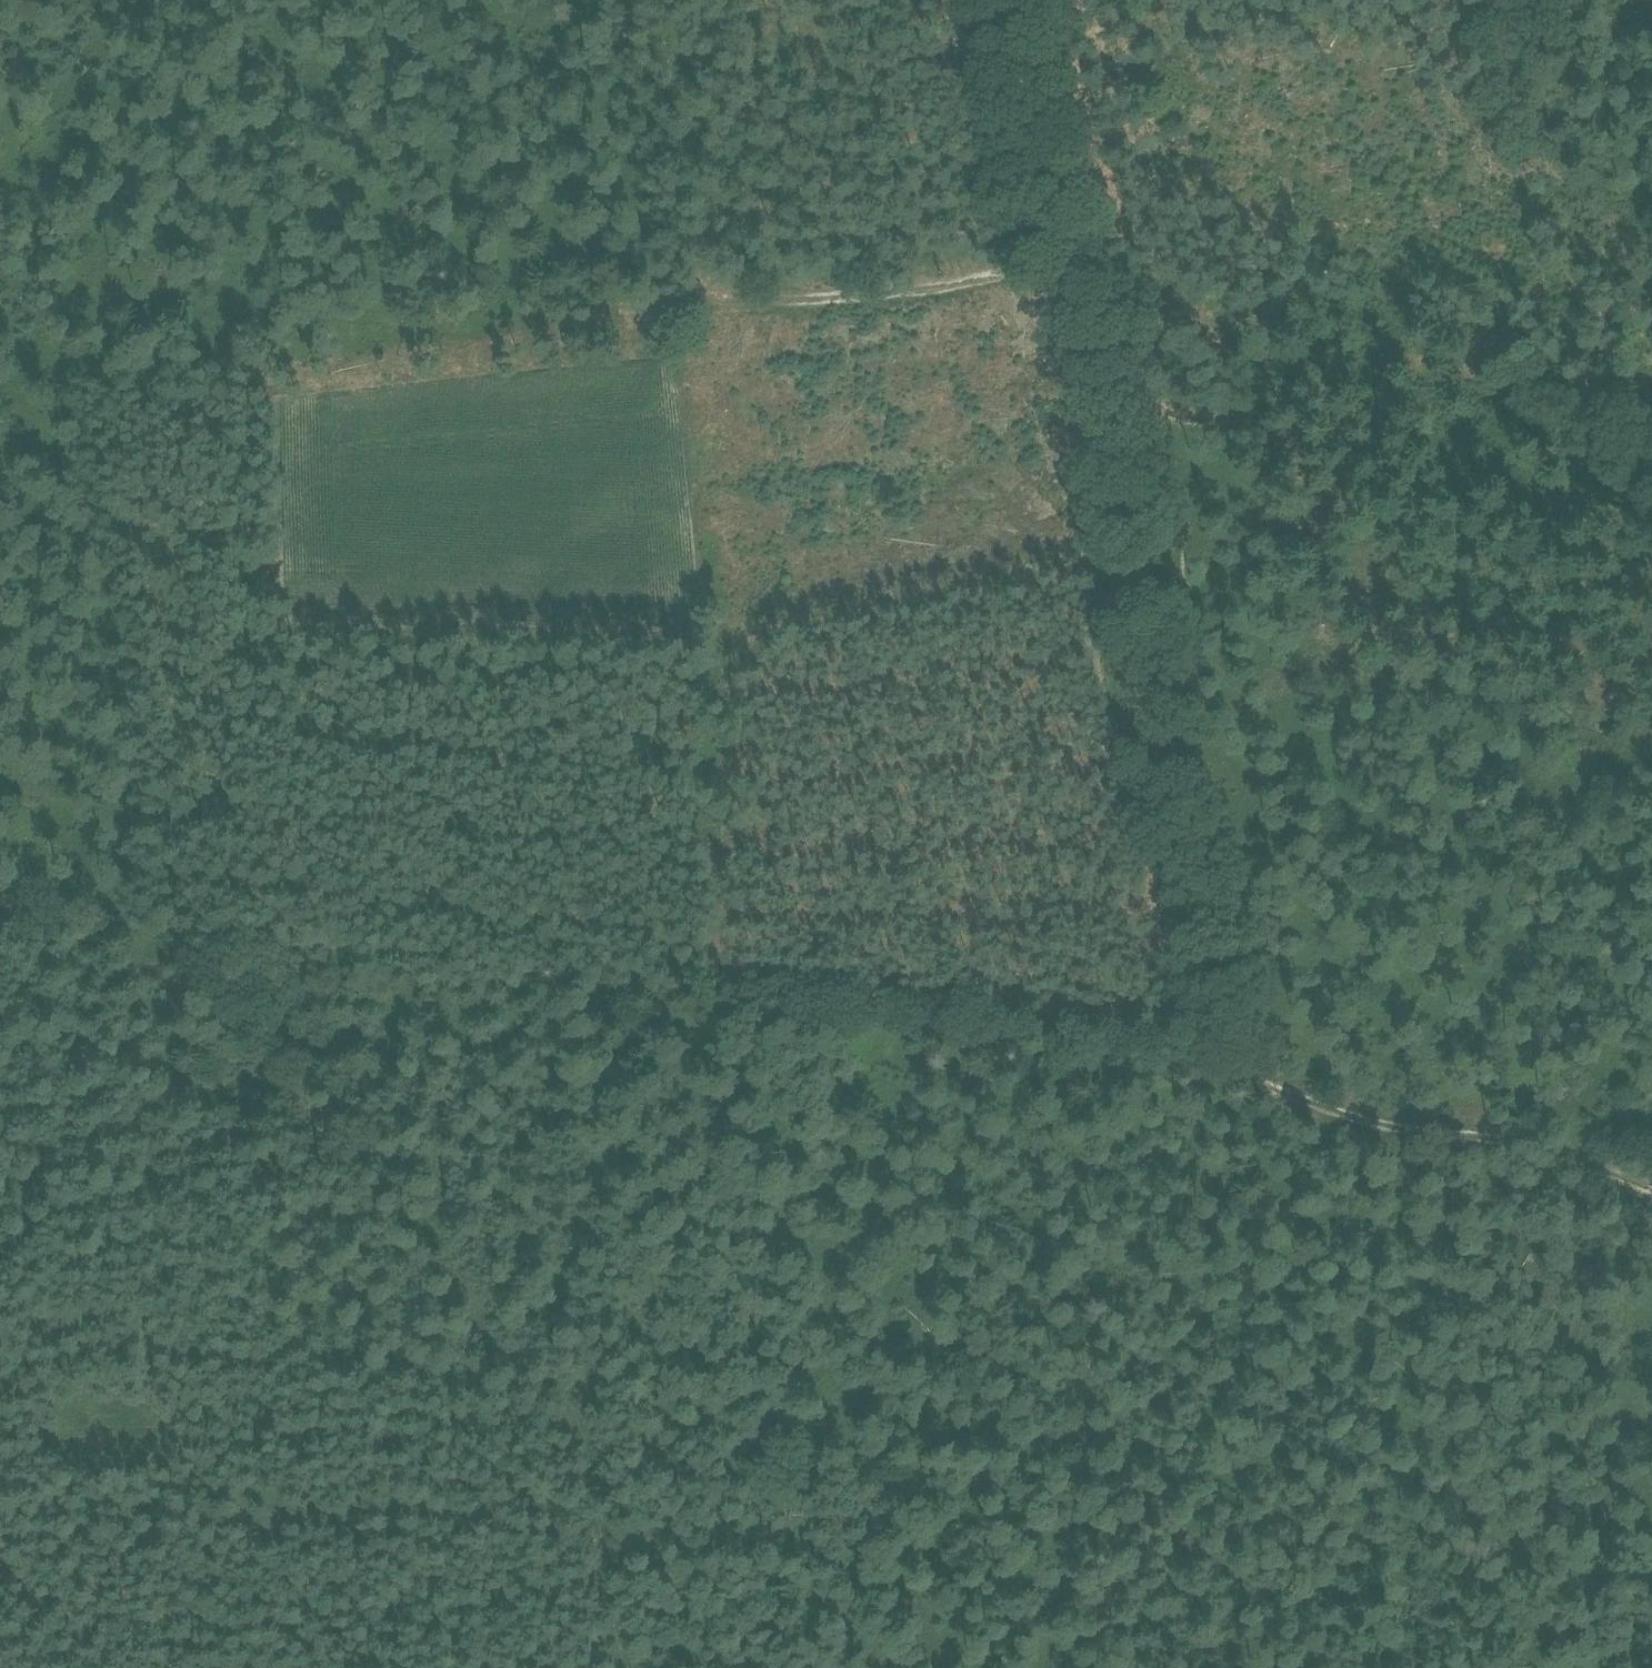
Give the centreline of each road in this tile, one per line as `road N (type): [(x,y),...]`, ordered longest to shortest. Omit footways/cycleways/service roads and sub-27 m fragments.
road 1 (track): [(1025,0),(1208,1007),(1229,1067),(1252,1088),(1651,1189)]

